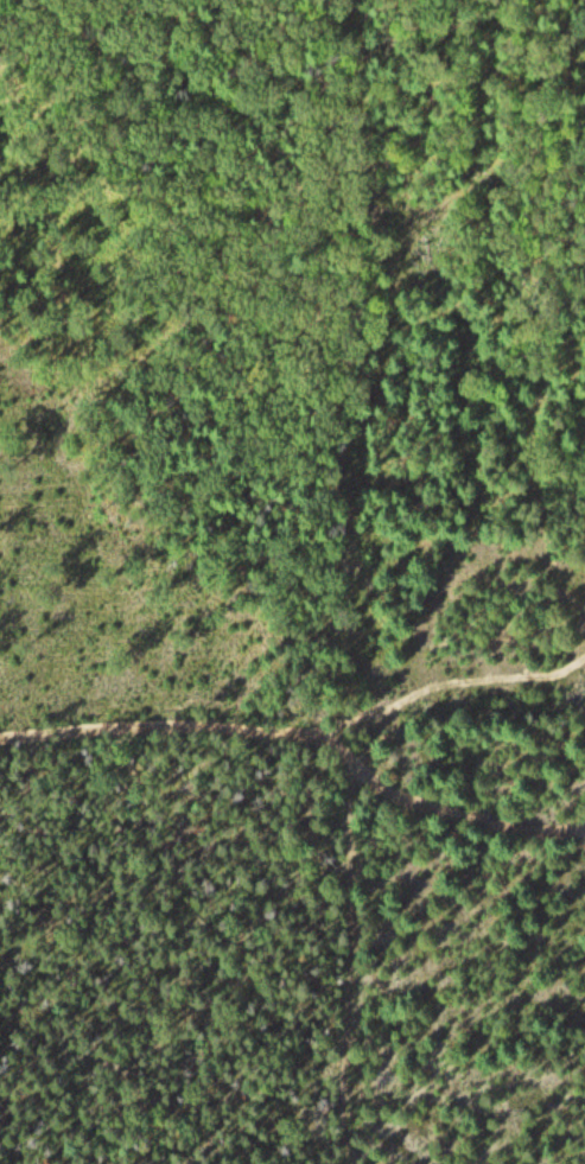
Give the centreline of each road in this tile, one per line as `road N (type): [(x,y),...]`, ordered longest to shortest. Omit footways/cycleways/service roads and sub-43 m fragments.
road 1 (residential): [(584,826),(532,833),(402,799),(335,729),(0,733)]

